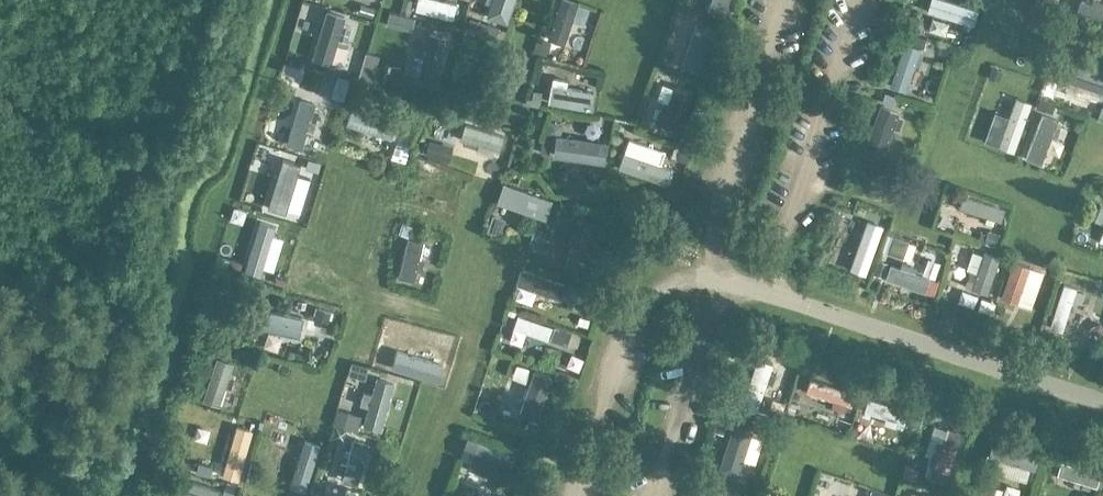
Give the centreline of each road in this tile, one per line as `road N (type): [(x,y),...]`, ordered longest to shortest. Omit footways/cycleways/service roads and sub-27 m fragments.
road 1 (unclassified): [(728,282),(1102,405)]

